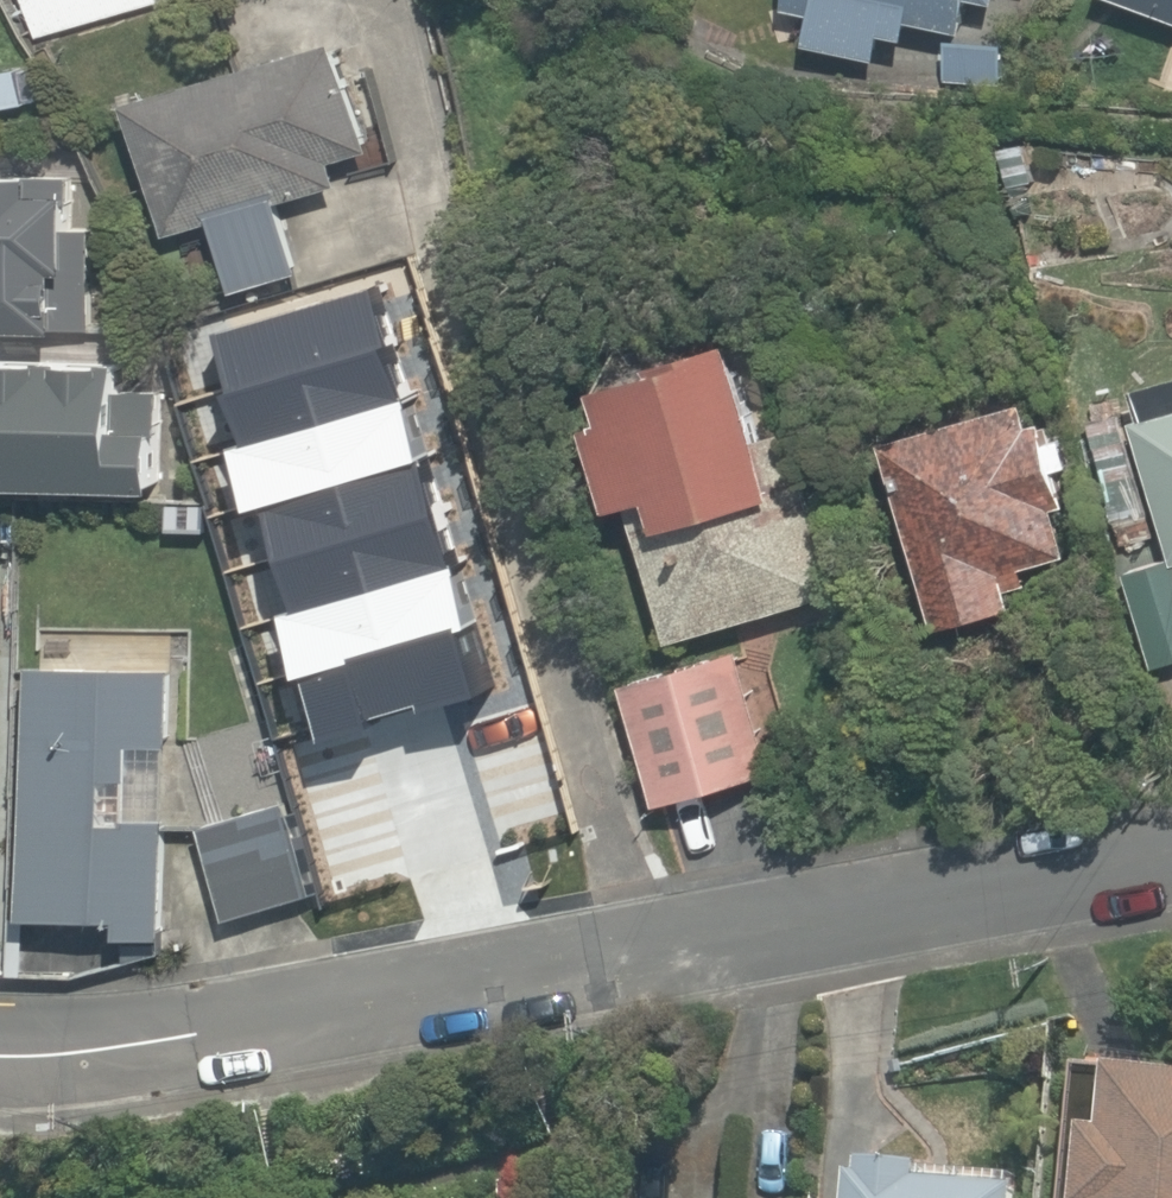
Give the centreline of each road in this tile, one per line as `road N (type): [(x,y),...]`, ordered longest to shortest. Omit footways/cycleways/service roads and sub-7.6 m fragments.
road 1 (residential): [(653,960),(418,0)]
road 2 (residential): [(653,960),(351,1021),(249,1051),(0,1053)]
road 3 (residential): [(1171,863),(854,933),(653,960)]

